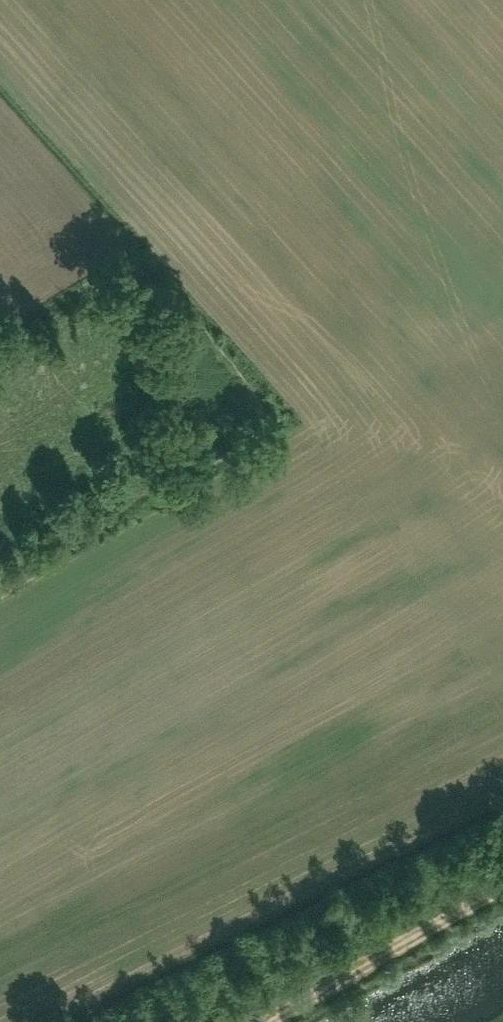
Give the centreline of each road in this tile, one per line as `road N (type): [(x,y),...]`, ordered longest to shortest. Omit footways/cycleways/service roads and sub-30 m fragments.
road 1 (track): [(274,1021),(502,887)]

